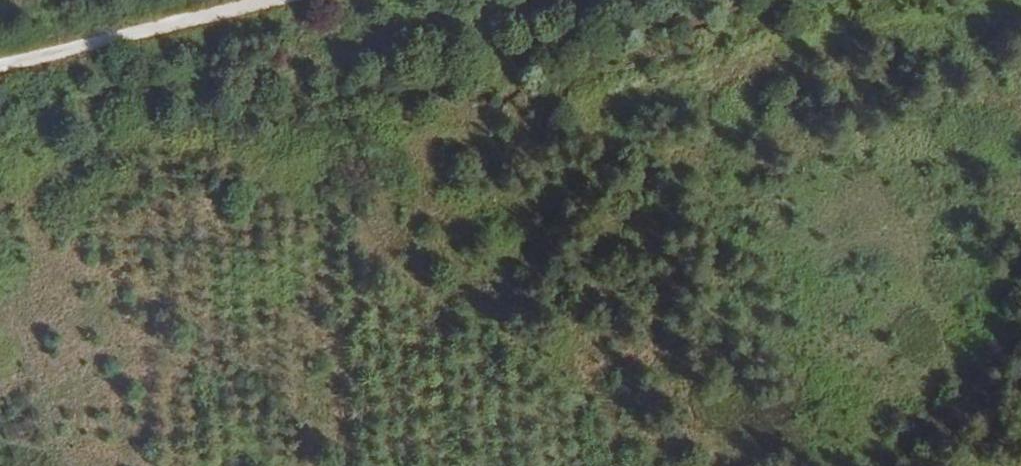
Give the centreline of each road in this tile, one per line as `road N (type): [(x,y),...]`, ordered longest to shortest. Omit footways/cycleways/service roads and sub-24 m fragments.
road 1 (track): [(0,62),(274,0)]

